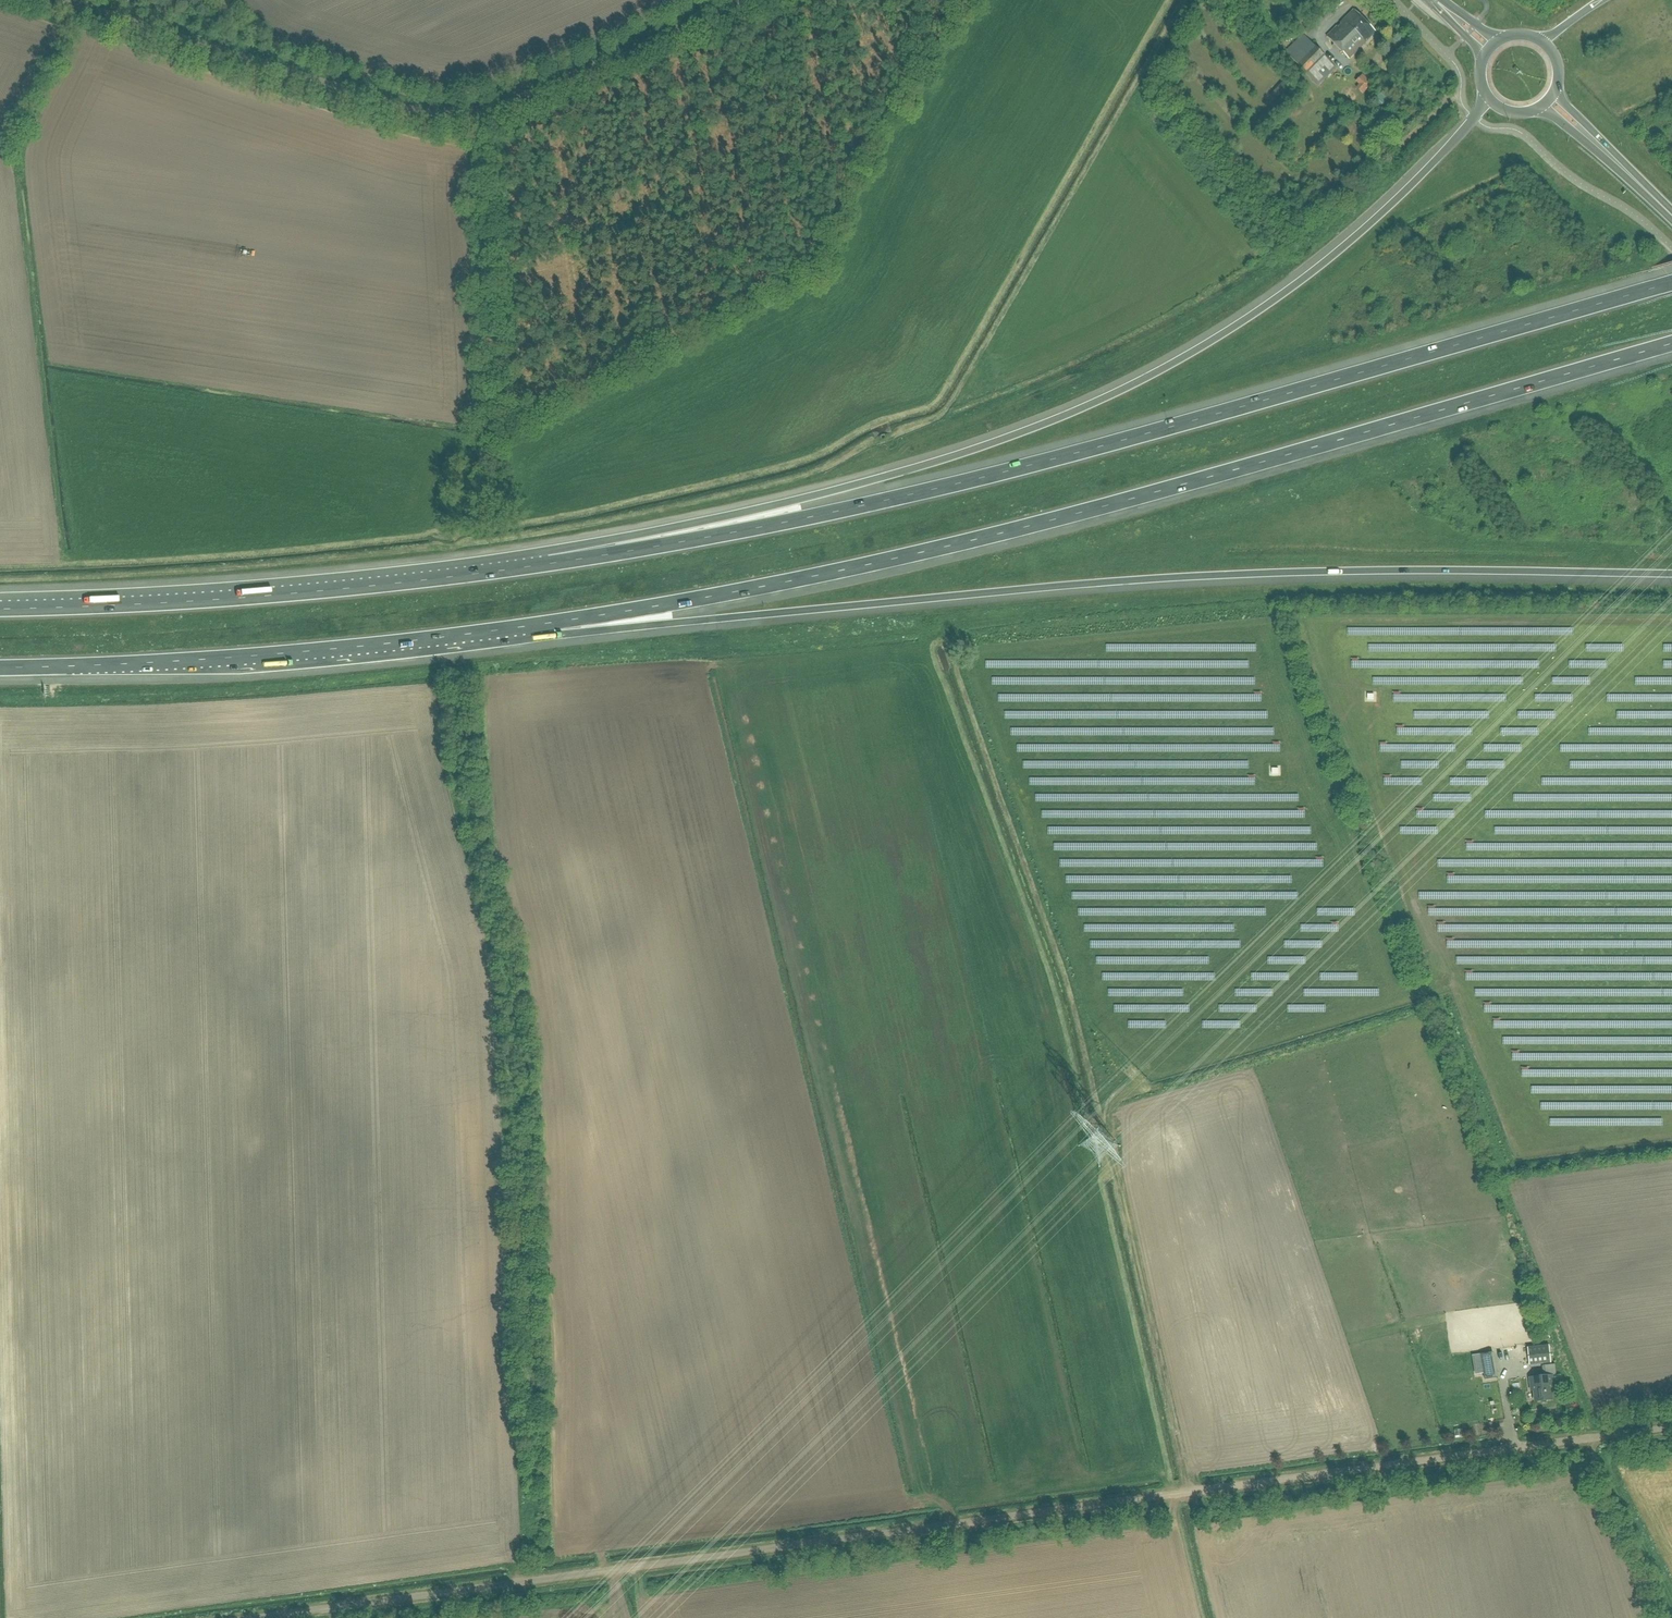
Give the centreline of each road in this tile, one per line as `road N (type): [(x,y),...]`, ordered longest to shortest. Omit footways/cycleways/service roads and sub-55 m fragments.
road 1 (unclassified): [(266,1617),(1671,1427)]
road 2 (motorway): [(548,624),(896,560),(1051,521),(1671,343)]
road 3 (motorway): [(1671,283),(1037,464),(782,523),(549,564)]
road 4 (motorway): [(548,624),(673,623),(1313,573),(1671,574)]
road 5 (motorway): [(1474,119),(1316,270),(1122,391),(921,467),(549,564)]
road 6 (unclassified): [(746,0),(511,103),(449,115),(64,0)]
road 7 (motorway): [(549,564),(266,596),(0,609)]
road 8 (motorway): [(0,668),(308,652),(548,624)]
road 9 (track): [(477,113),(491,408),(462,524)]
road 10 (unclassified): [(1671,248),(1528,138),(1474,119)]
road 11 (unclassified): [(1474,119),(1460,101),(1455,64),(1392,0)]

